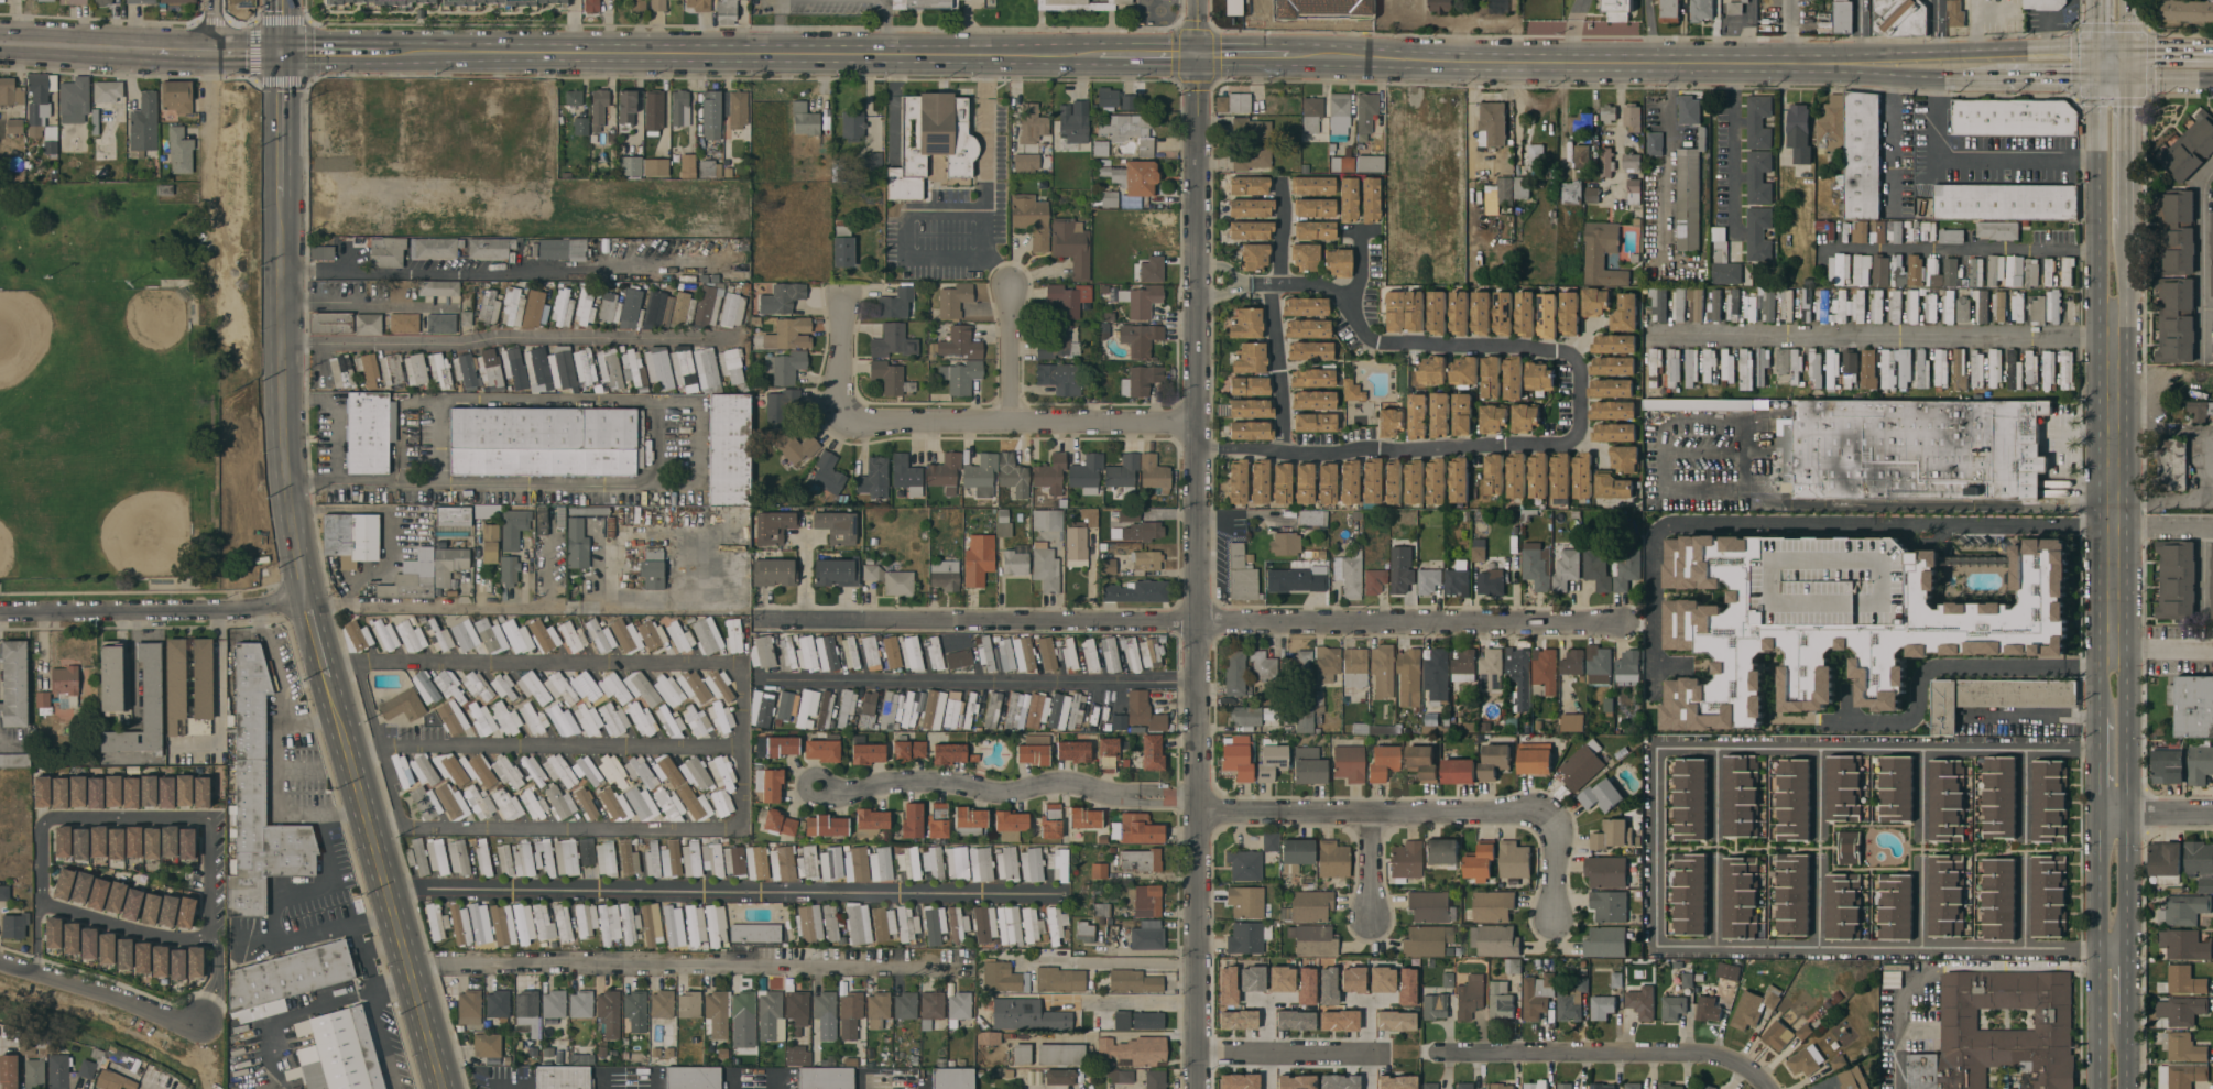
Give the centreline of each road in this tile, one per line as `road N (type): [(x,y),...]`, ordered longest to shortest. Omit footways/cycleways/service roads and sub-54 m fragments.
road 1 (residential): [(1198,0),(1202,1088)]
road 2 (residential): [(1629,622),(1201,627),(756,619)]
road 3 (secondary): [(1099,56),(350,51)]
road 4 (residential): [(818,791),(930,783),(1006,794),(1067,784),(1200,810),(1557,808)]
road 5 (residential): [(1108,896),(389,887)]
road 6 (residential): [(711,608),(303,599),(250,608),(0,611)]
road 7 (secondary): [(1830,64),(1198,57)]
road 8 (residential): [(1201,422),(836,420)]
road 9 (primary): [(345,743),(446,1088)]
road 10 (residential): [(1766,1088),(1714,1053),(1422,1053)]
road 11 (primary): [(2115,667),(2115,336)]
road 12 (primary): [(281,272),(282,439),(303,599)]
road 13 (primary): [(2097,50),(2098,295),(2115,336)]
road 14 (primary): [(2126,949),(2125,677),(2115,667)]
road 15 (primary): [(2098,815),(2098,1088)]
road 16 (secondary): [(2097,50),(1860,53),(1830,64)]
road 17 (primary): [(281,50),(281,272)]
road 18 (residential): [(209,1027),(0,962)]
road 19 (secondary): [(216,48),(0,45)]
road 20 (secondary): [(1830,64),(1861,73),(2006,77)]
road 21 (primary): [(2125,228),(2125,78)]
road 22 (residential): [(1010,288),(1009,422)]
road 23 (residential): [(836,296),(836,420)]

